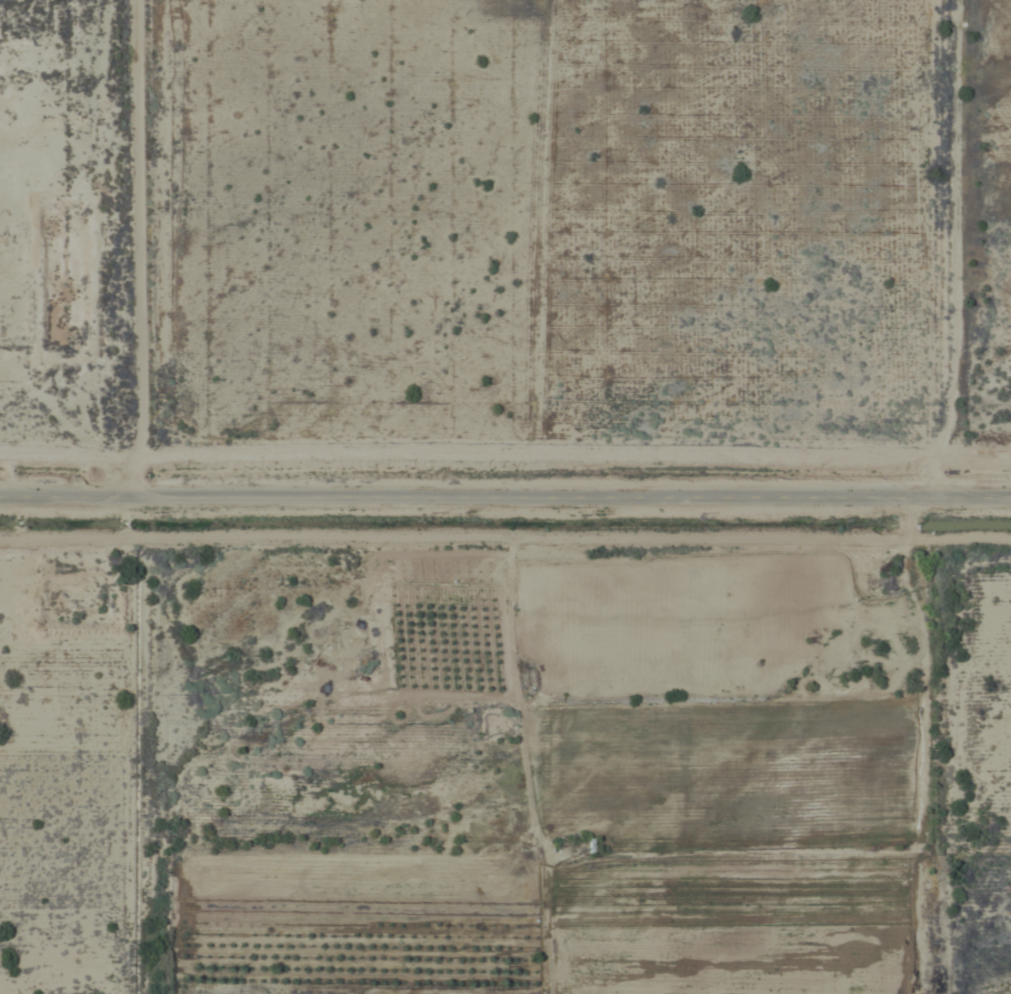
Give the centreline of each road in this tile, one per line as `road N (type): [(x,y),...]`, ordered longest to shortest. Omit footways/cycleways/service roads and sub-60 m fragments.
road 1 (residential): [(0,493),(1010,492)]

